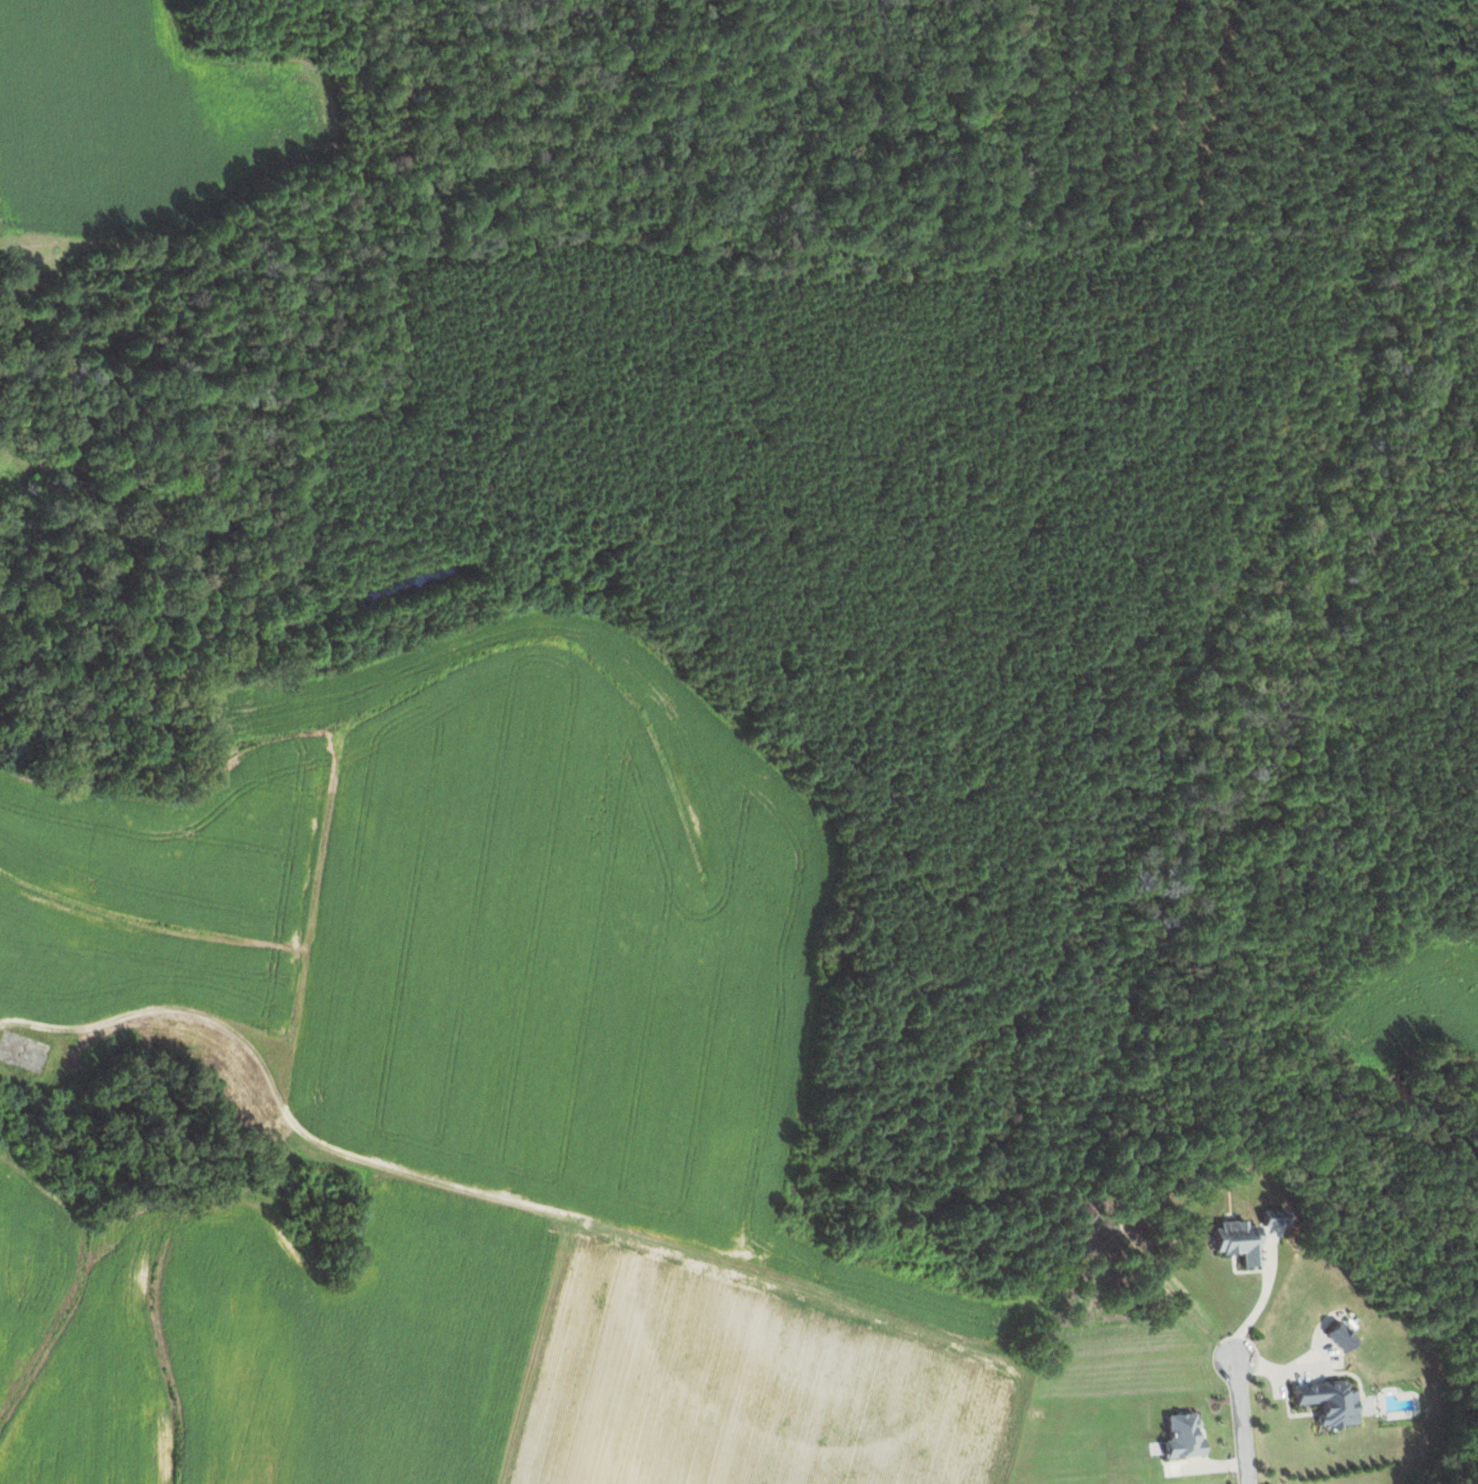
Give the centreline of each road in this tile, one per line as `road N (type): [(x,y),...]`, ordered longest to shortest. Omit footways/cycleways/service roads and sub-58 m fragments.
road 1 (residential): [(1247,1483),(1234,1358)]

